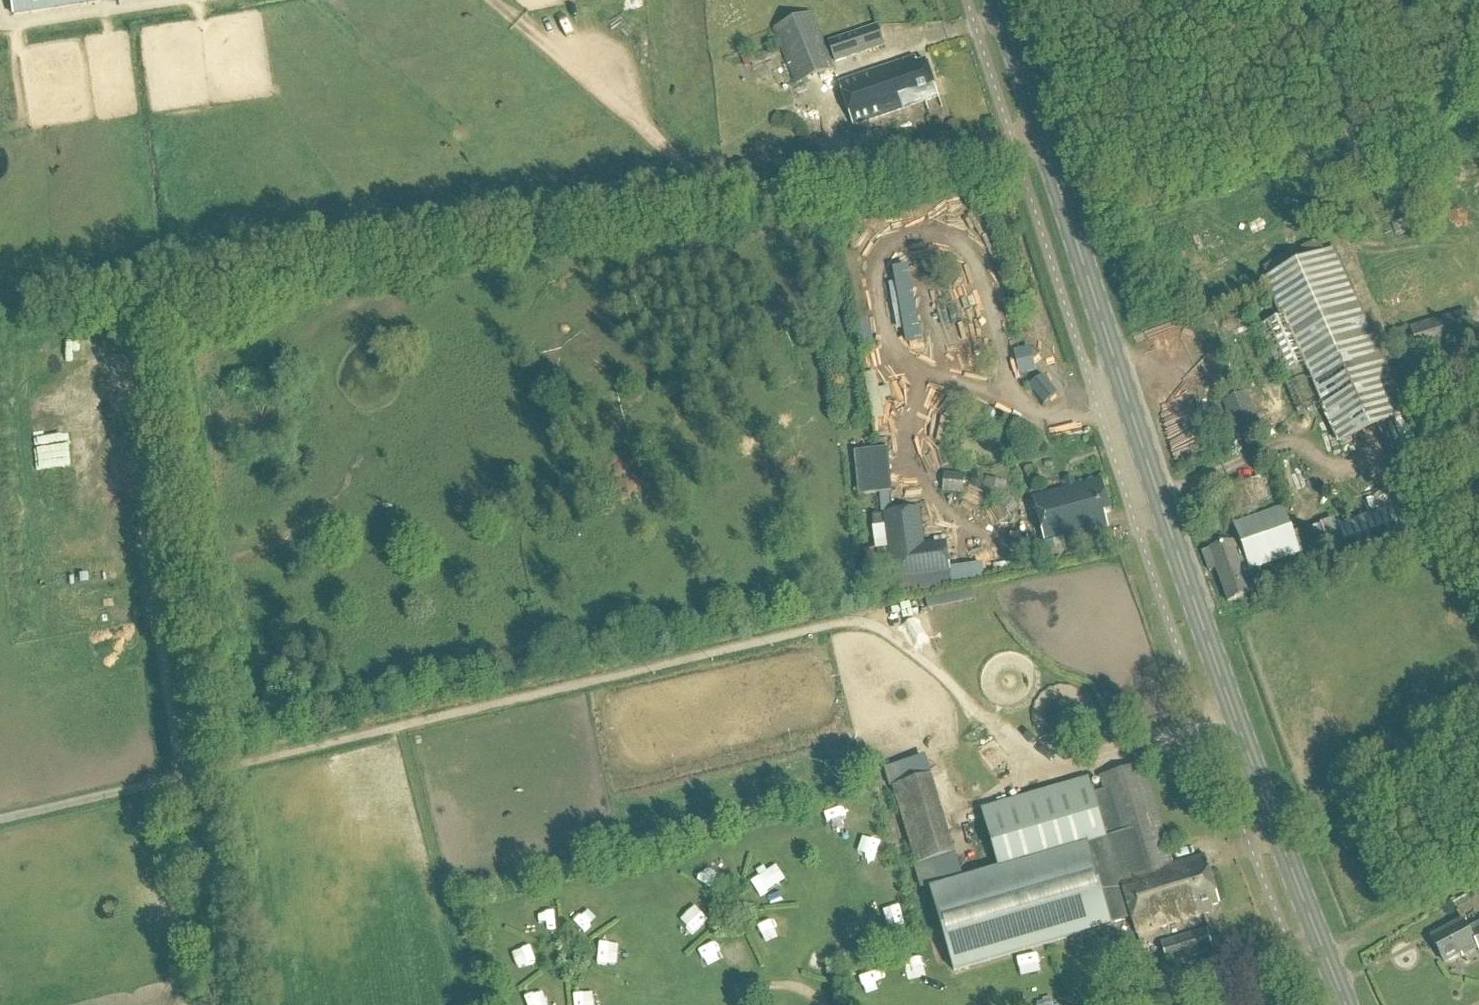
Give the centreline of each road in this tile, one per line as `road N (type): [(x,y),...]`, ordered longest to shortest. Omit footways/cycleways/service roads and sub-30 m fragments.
road 1 (primary): [(1345,1004),(1228,696),(998,0)]
road 2 (track): [(986,717),(891,630),(842,622),(0,821)]
road 3 (track): [(1011,144),(0,304)]
road 4 (track): [(110,286),(207,1004)]
road 5 (track): [(1478,874),(1365,938),(1321,944)]

